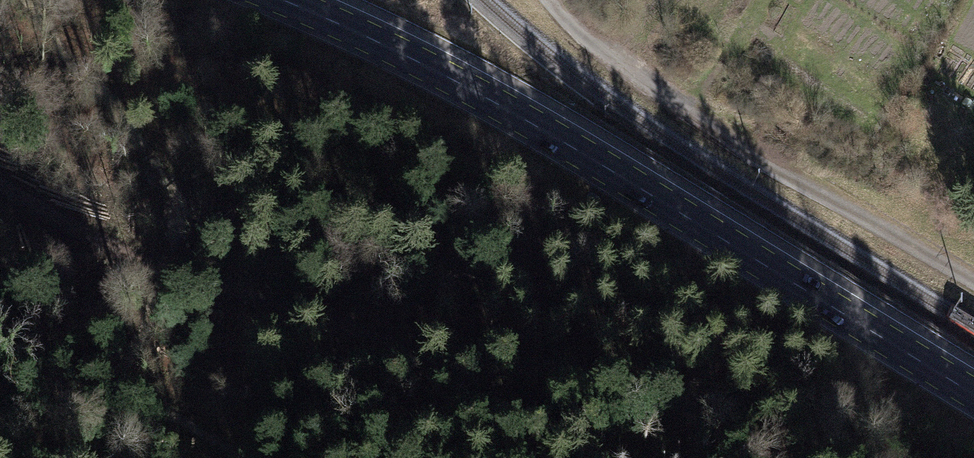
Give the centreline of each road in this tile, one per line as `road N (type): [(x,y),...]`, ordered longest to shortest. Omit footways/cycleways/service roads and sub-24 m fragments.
road 1 (track): [(746,457),(695,411),(571,374),(396,348),(163,268),(30,213),(0,189)]
road 2 (primary): [(973,394),(519,116),(284,0)]
road 3 (unclassified): [(973,282),(688,111),(610,56),(551,0)]

